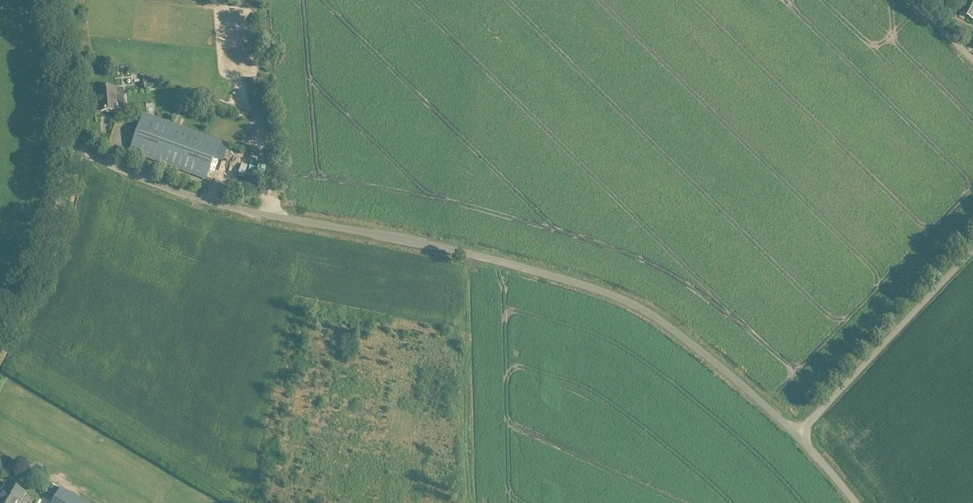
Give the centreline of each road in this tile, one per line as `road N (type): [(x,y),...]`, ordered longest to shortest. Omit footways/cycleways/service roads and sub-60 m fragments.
road 1 (unclassified): [(797,436),(692,344),(606,293),(408,239),(229,206),(68,146)]
road 2 (unclassified): [(797,436),(972,249)]
road 3 (unclassified): [(0,338),(47,244),(68,146)]
road 4 (unclassified): [(68,146),(53,0)]

